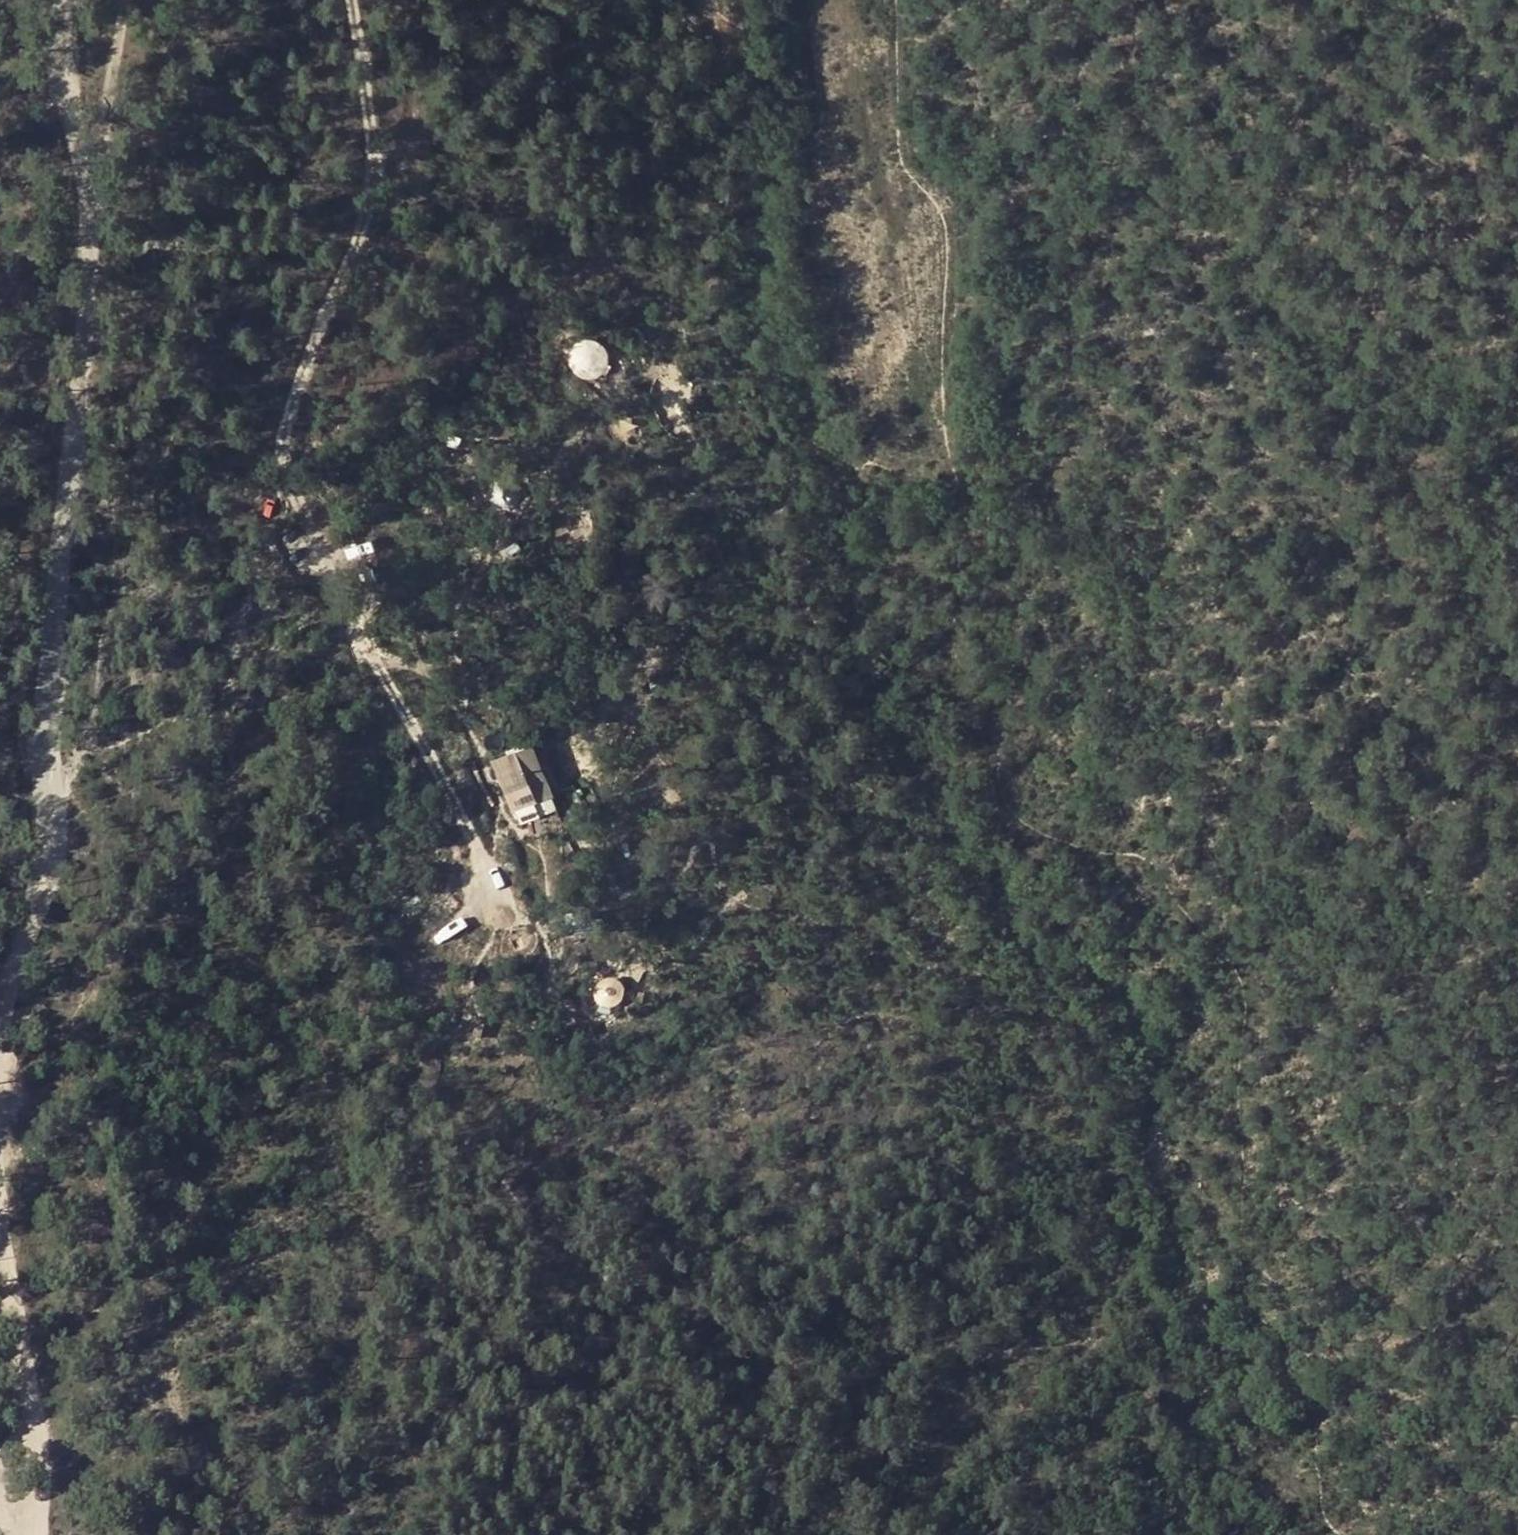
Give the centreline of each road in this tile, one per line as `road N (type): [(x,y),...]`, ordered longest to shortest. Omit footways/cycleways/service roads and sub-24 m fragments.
road 1 (track): [(0,1022),(53,844),(47,745),(92,236),(70,55),(78,0)]
road 2 (track): [(37,1534),(32,1404),(0,1240)]

